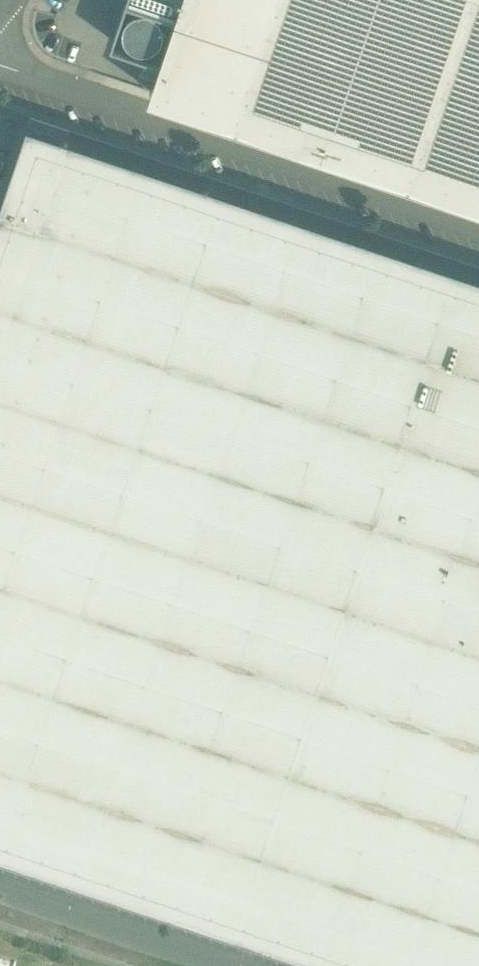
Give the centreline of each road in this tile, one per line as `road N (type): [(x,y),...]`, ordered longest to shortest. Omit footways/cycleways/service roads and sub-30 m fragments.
road 1 (unclassified): [(478,226),(0,65)]
road 2 (unclassified): [(233,965),(0,889)]

